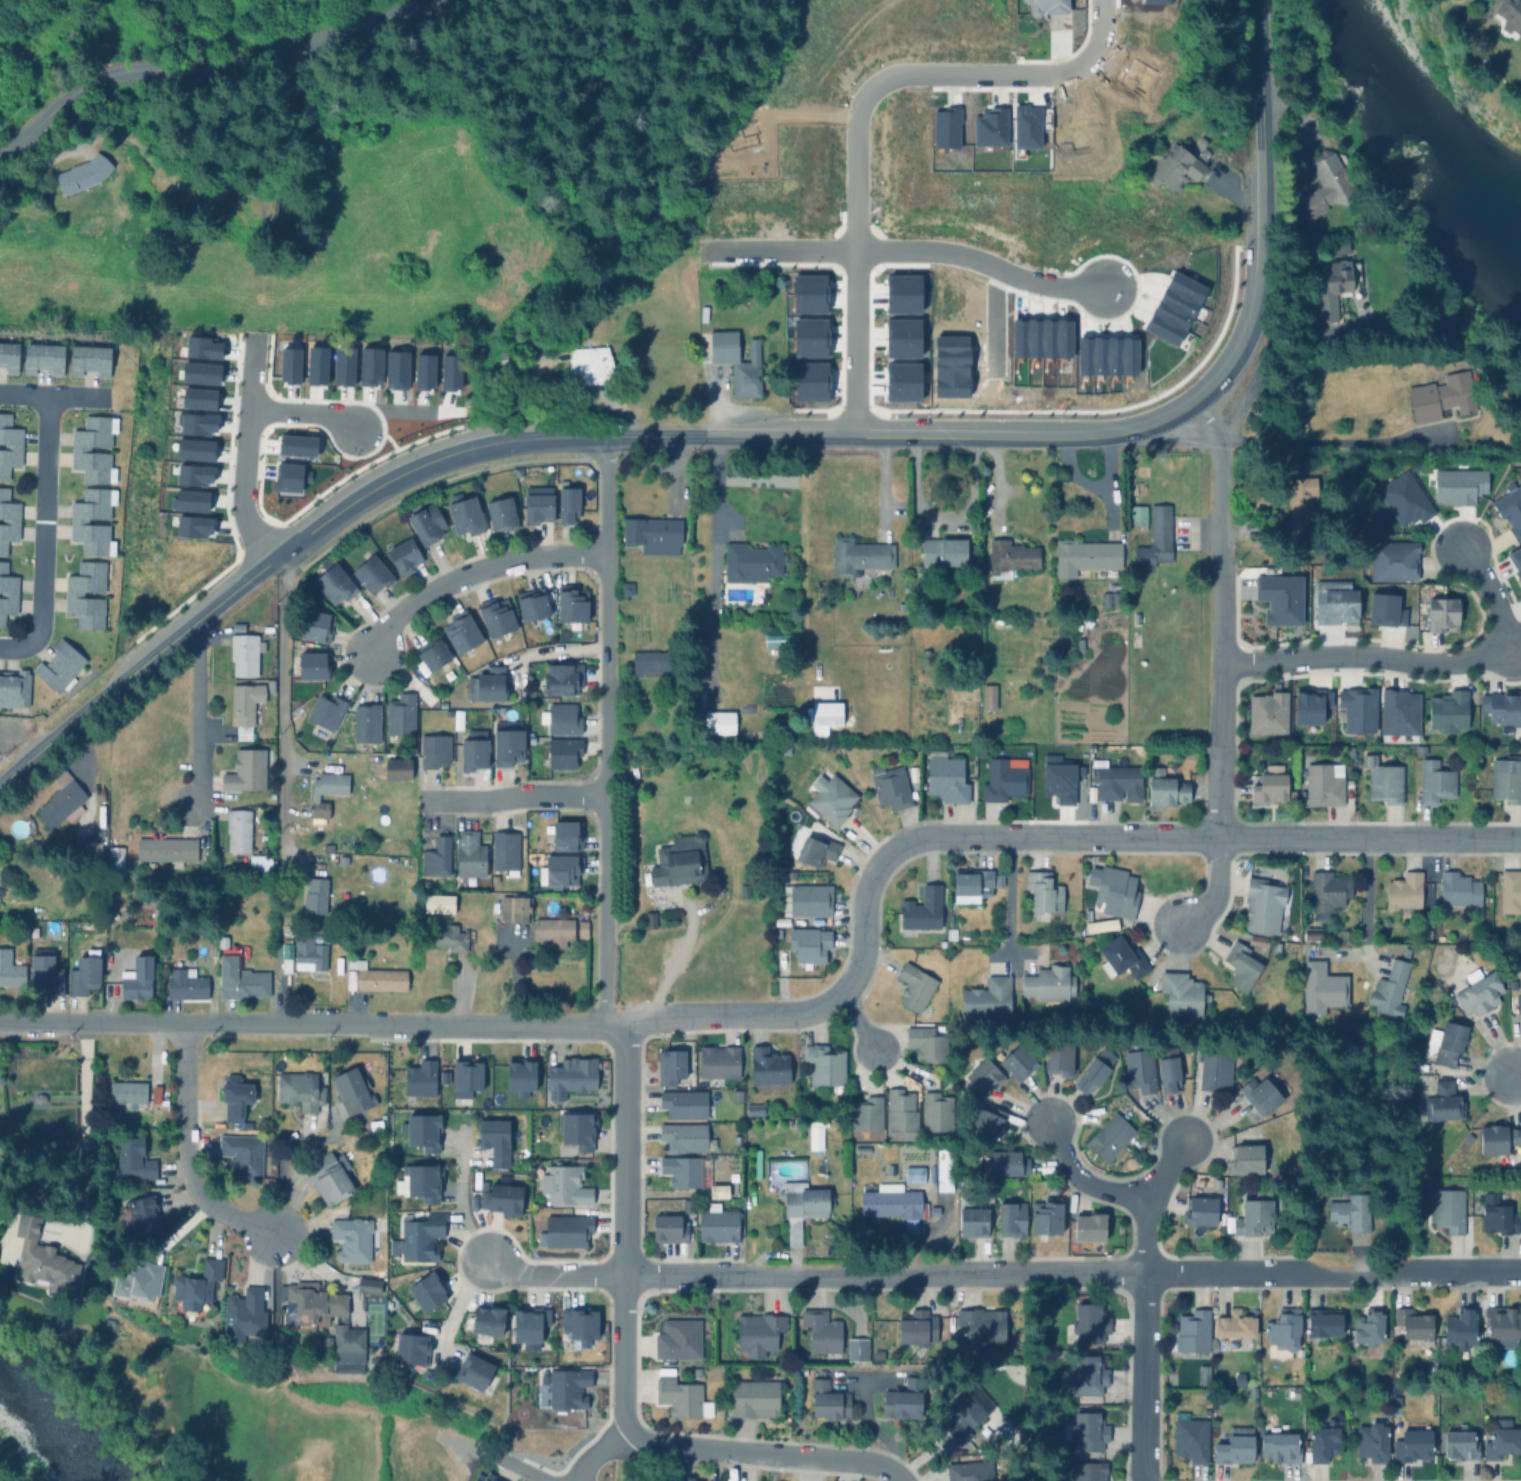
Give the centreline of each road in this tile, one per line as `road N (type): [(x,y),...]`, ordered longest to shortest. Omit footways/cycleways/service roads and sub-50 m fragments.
road 1 (residential): [(0,1021),(584,1029),(656,1017),(800,1013),(838,997),(850,980),(861,956),(862,893),(874,865),(891,846),(930,835),(1520,838)]
road 2 (residential): [(624,1275),(1520,1272)]
road 3 (secondary): [(608,434),(1117,434),(1190,405),(1227,370)]
road 4 (residential): [(603,1026),(608,434)]
road 5 (tertiary): [(431,0),(228,66),(111,73),(60,102),(0,157)]
road 6 (residential): [(625,1021),(622,1410),(636,1437)]
road 7 (residential): [(708,252),(937,251),(1057,286),(1114,288)]
road 8 (residential): [(1221,670),(1352,657),(1472,664),(1499,639),(1502,623),(1462,550)]
road 9 (secondary): [(1227,370),(1255,324),(1266,266),(1258,0)]
road 10 (secondary): [(272,560),(370,489),(438,456),(495,440),(608,434)]
road 11 (secondary): [(0,783),(272,560)]
road 12 (residential): [(853,435),(854,141),(868,90)]
road 13 (residential): [(868,90),(913,74),(1075,67),(1096,44),(1101,0)]
road 14 (residential): [(636,1437),(651,1446),(857,1461),(902,1480)]
road 15 (residential): [(376,656),(392,622),(457,580),(533,557),(607,553)]
road 16 (residential): [(272,560),(282,591),(284,818)]
road 17 (residential): [(186,1024),(186,1175),(215,1210),(274,1231)]
road 18 (residential): [(1220,581),(1220,838)]
road 19 (residential): [(251,333),(240,489),(249,532),(272,560)]
road 20 (residential): [(1145,1273),(1142,1480)]
road 21 (residential): [(199,617),(198,779),(188,809)]
road 22 (residential): [(419,799),(606,795)]
road 23 (residential): [(1198,400),(1219,443),(1220,581)]
road 24 (residential): [(485,1261),(516,1275),(624,1275)]
road 25 (residential): [(1147,1201),(1077,1177),(1049,1121)]

